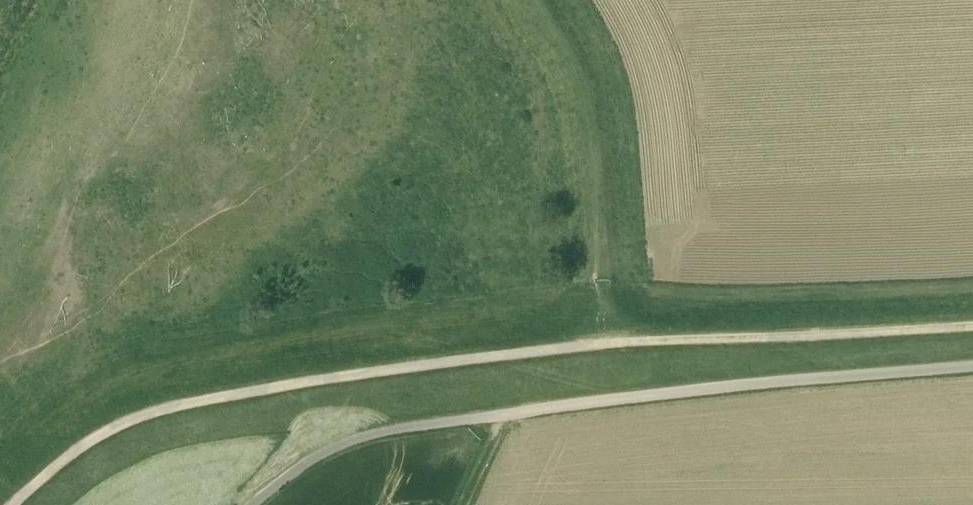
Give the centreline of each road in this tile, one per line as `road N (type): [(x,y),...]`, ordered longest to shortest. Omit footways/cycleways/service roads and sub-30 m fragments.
road 1 (track): [(13,504),(109,429),(173,411),(626,342),(972,325)]
road 2 (unclassified): [(251,504),(322,453),(399,428),(972,366)]

